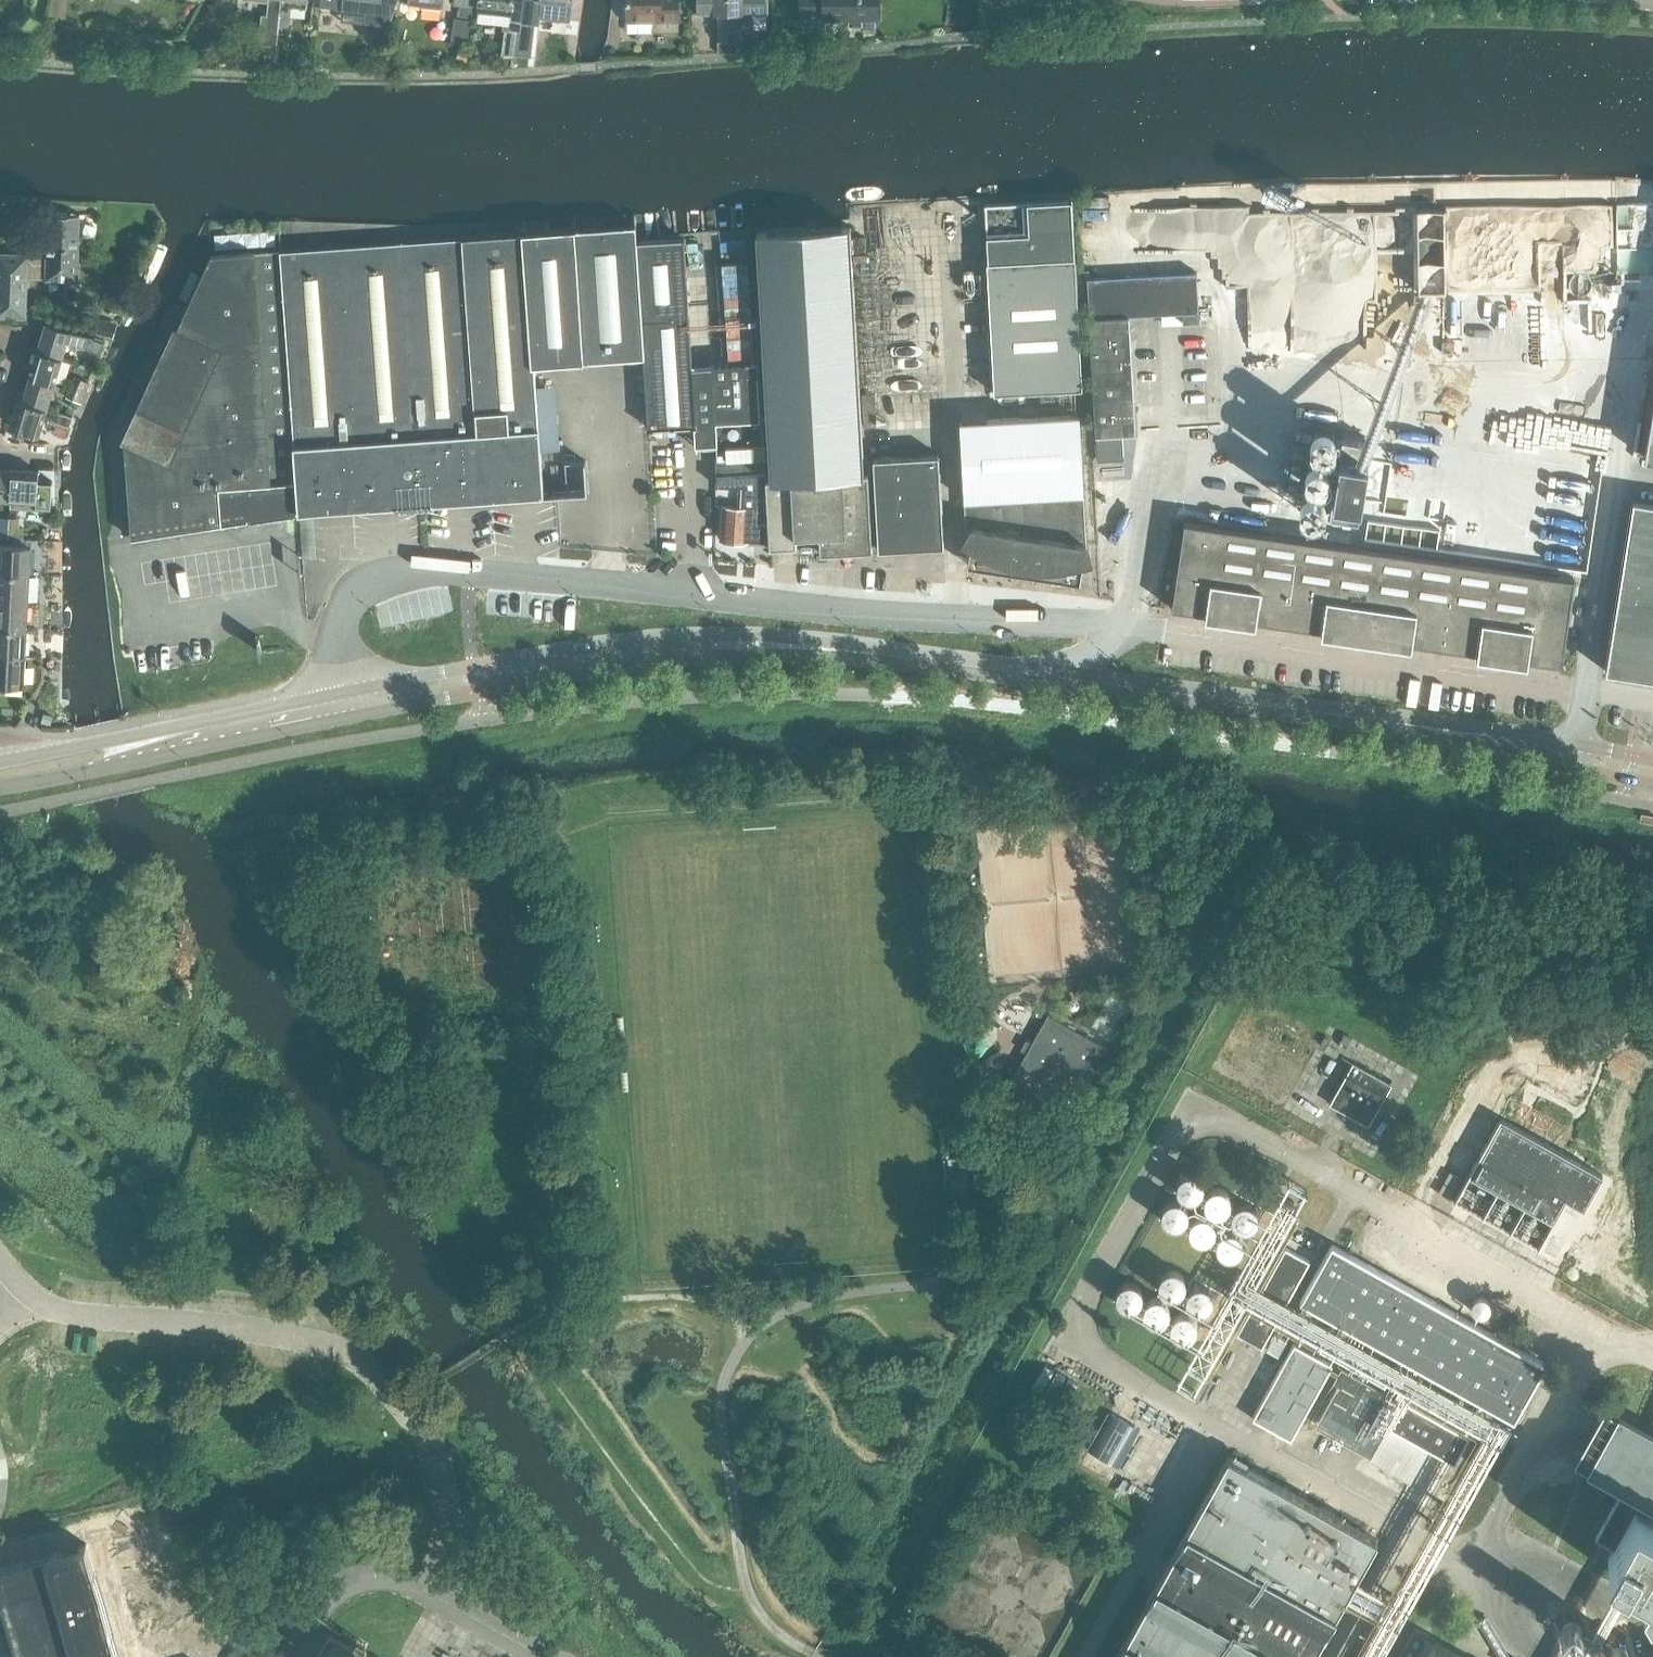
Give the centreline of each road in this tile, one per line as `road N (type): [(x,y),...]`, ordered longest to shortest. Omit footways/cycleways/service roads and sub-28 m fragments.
road 1 (tertiary): [(0,787),(636,669),(778,660),(990,671)]
road 2 (tertiary): [(990,671),(923,652),(823,639),(713,636),(489,667),(56,752)]
road 3 (tertiary): [(1652,774),(1372,722),(990,671)]

